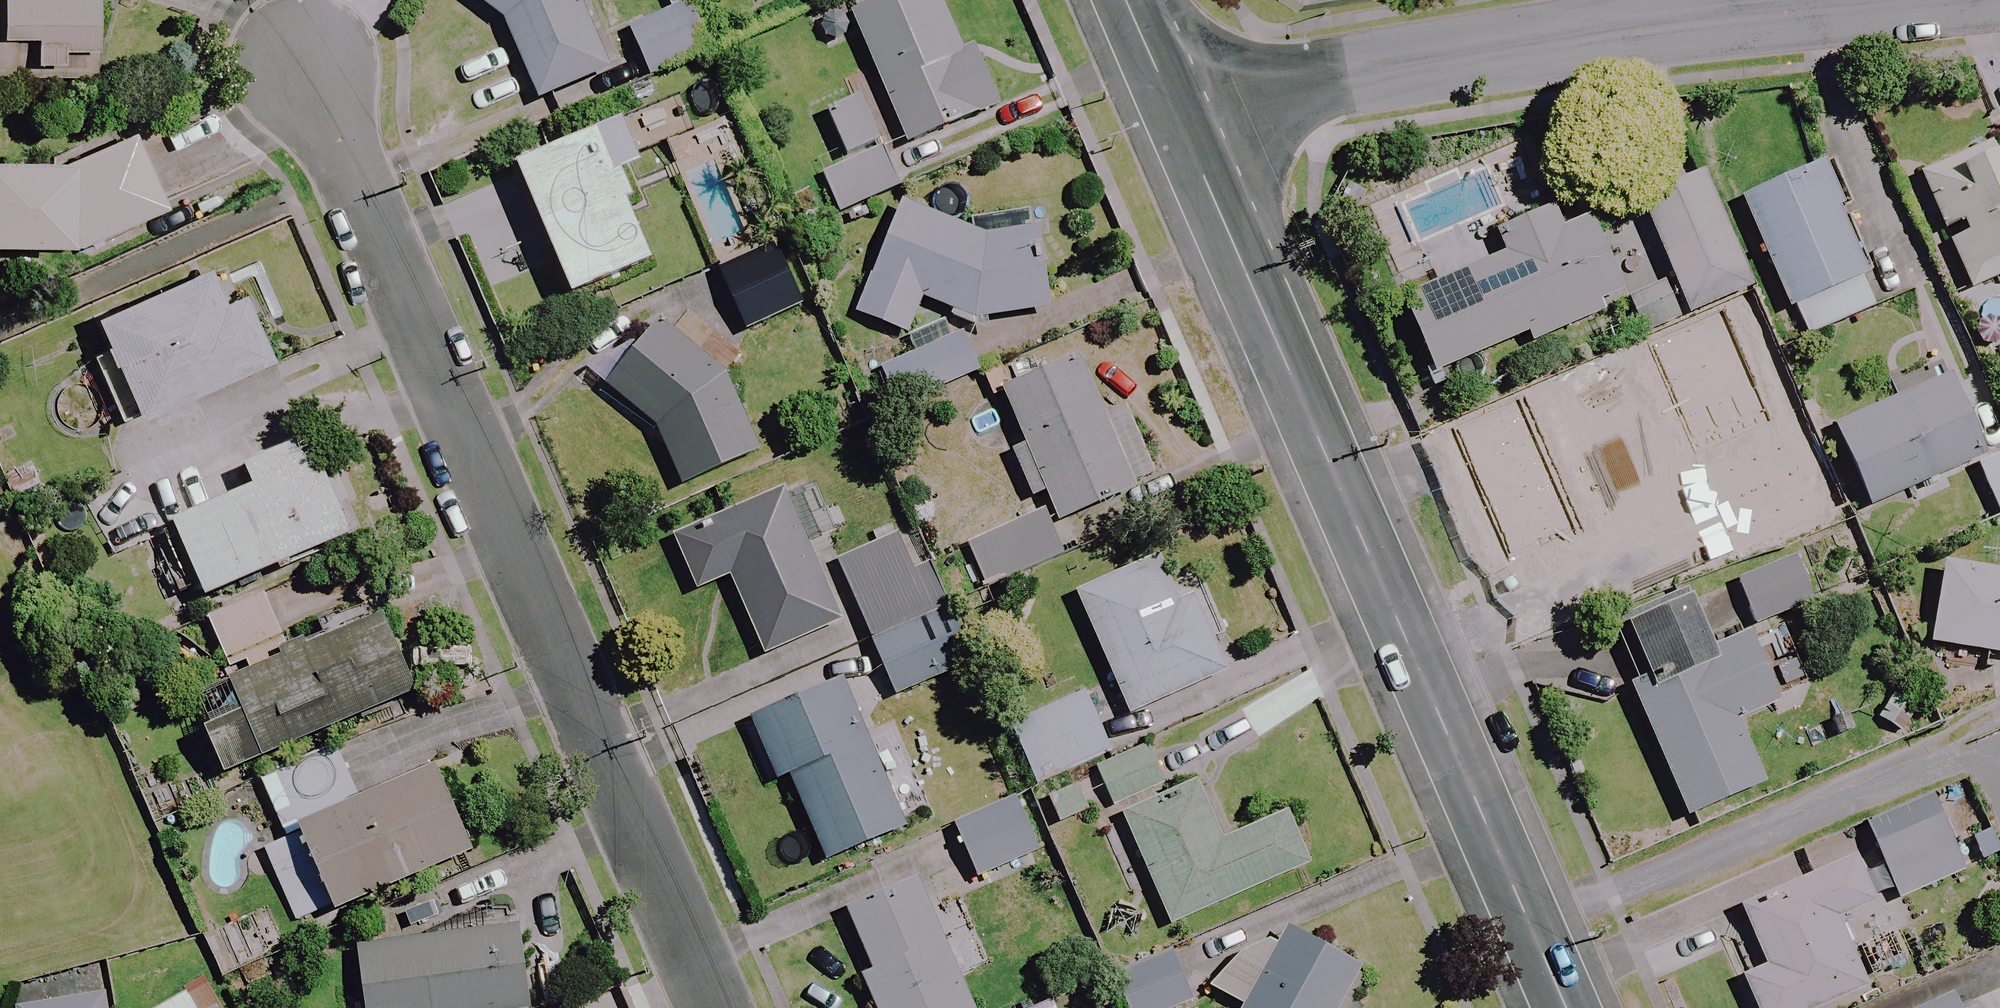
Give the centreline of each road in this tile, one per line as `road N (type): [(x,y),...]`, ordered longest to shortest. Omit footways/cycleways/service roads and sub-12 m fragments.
road 1 (residential): [(299,55),(714,1007)]
road 2 (residential): [(1168,102),(1564,1007)]
road 3 (residential): [(1839,0),(1168,102)]

